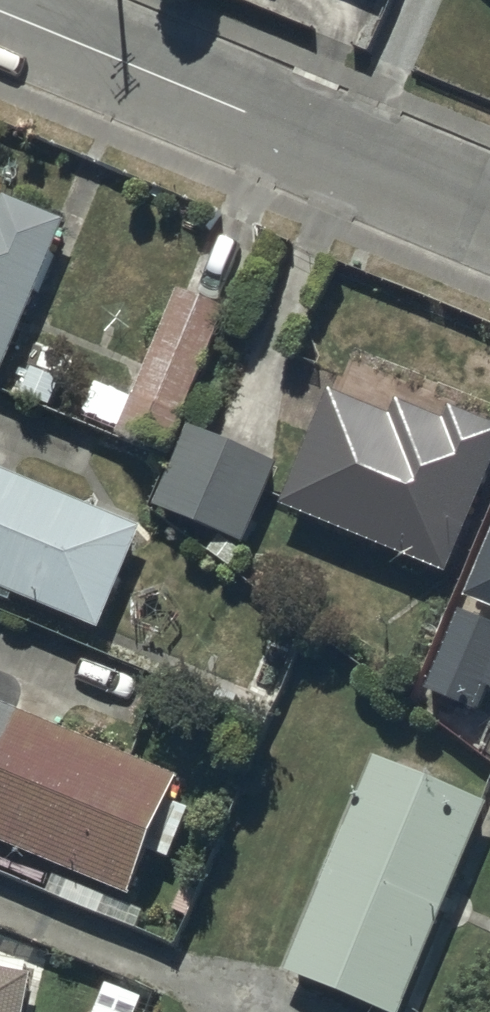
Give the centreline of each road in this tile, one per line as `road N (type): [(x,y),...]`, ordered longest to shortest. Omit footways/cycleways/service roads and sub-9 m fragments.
road 1 (residential): [(0,11),(489,212)]

